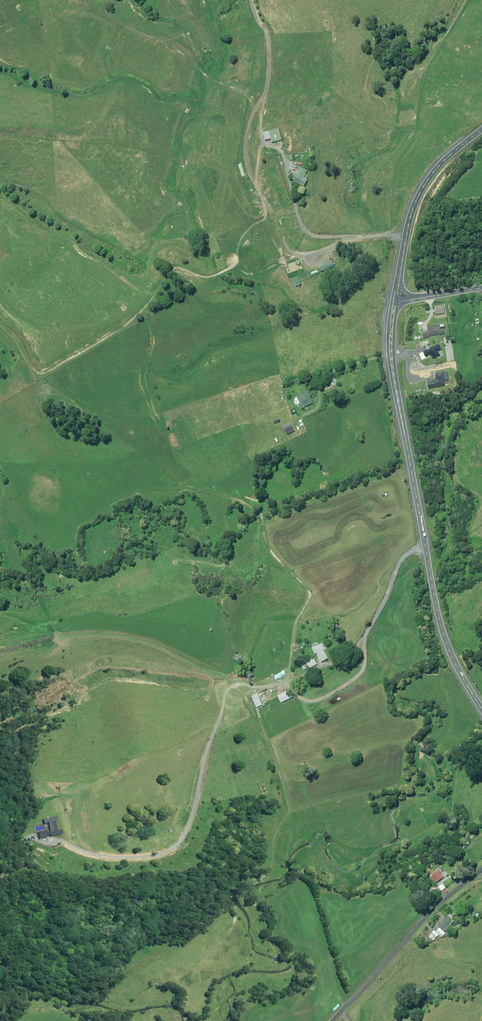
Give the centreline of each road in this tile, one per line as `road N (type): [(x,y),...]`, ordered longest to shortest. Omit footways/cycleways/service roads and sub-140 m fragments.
road 1 (primary): [(481,710),(440,630),(396,383),(397,301)]
road 2 (unclassified): [(332,1020),(417,926),(481,870)]
road 3 (primary): [(397,301),(416,201),(433,172),(481,129)]

